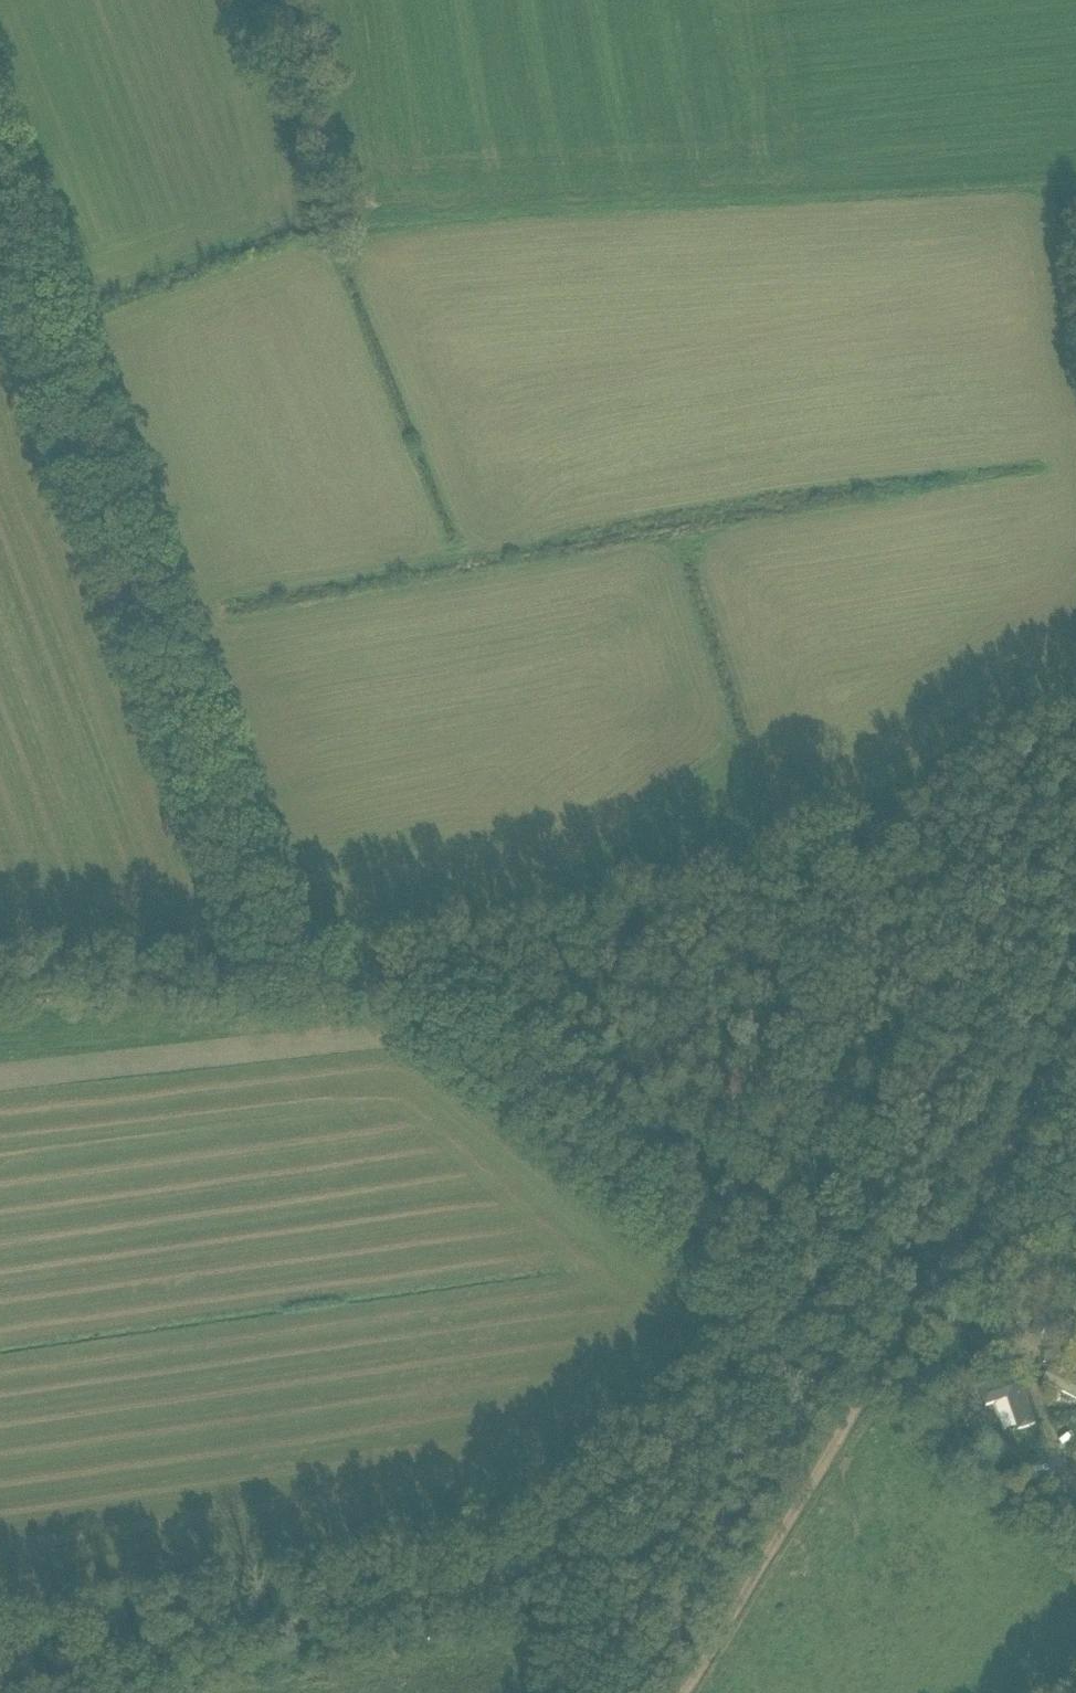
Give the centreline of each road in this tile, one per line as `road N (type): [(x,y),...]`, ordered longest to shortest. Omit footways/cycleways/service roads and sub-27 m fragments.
road 1 (track): [(829,1354),(788,1369),(701,1447),(489,1594),(194,1652),(0,1677)]
road 2 (track): [(0,218),(273,985)]
road 3 (track): [(868,1379),(757,1300),(396,993),(273,985)]
road 4 (track): [(1075,1045),(868,1379)]
road 5 (track): [(682,1692),(868,1379)]
road 6 (track): [(273,985),(0,989)]

